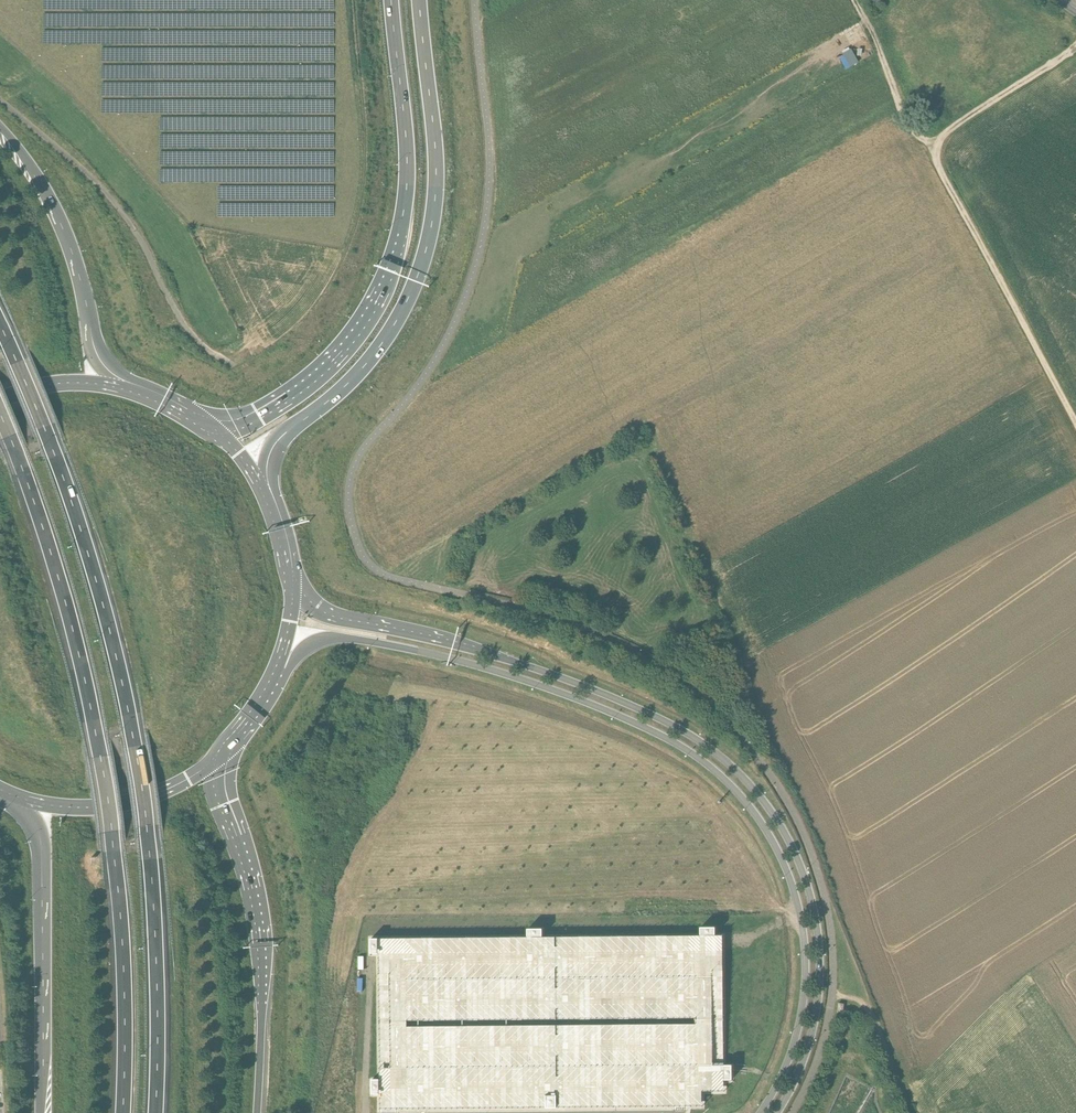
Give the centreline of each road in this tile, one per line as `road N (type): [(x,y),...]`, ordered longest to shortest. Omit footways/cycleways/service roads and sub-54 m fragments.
road 1 (tertiary): [(779,1112),(813,1037),(819,941),(801,867),(750,785),(702,742),(638,709),(470,647),(326,614),(301,591),(292,569)]
road 2 (tertiary): [(282,665),(332,638),(443,657),(630,721),(721,776),(777,849),(805,940),(798,1032),(761,1112)]
road 3 (trunk): [(156,1112),(158,955),(132,730),(73,507),(0,325)]
road 4 (trunk): [(0,414),(46,535),(100,745),(121,927),(124,1112)]
road 5 (trunk): [(269,489),(273,447),(369,361),(397,319),(427,250),(436,166),(420,0)]
road 6 (trunk): [(392,0),(408,174),(399,236),(379,285),(341,345),(285,393),(232,421),(190,410)]
road 7 (trunk): [(257,1112),(258,924),(221,796),(222,755)]
road 8 (track): [(232,365),(179,318),(119,210),(0,101)]
road 9 (trunk): [(18,806),(37,829),(42,855),(40,1112)]
road 10 (track): [(1075,421),(938,165),(936,148)]
road 11 (trunk): [(125,381),(99,359),(65,234),(0,127)]
road 12 (trunk): [(18,806),(121,805),(178,784),(222,755)]
road 13 (track): [(936,148),(944,132),(1075,47)]
road 14 (track): [(910,1112),(870,1012),(832,995)]
road 15 (trunk): [(125,381),(49,385),(0,399)]

